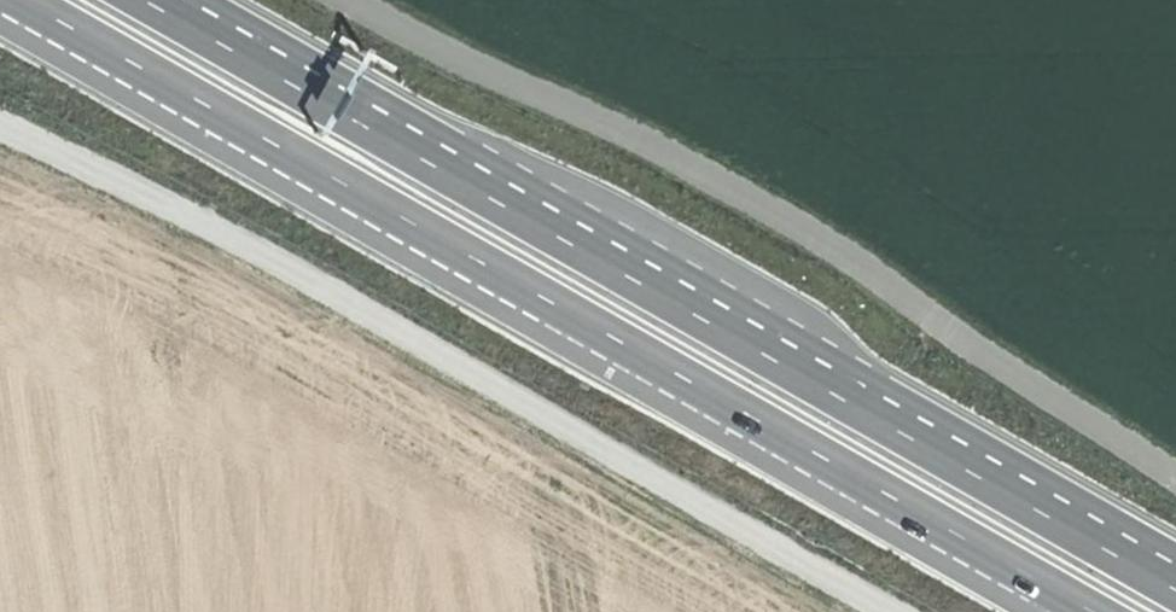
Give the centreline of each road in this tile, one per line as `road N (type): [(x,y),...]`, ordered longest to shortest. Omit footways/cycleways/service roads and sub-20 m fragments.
road 1 (trunk): [(21,0),(1093,611)]
road 2 (trunk): [(1175,591),(142,0)]
road 3 (track): [(0,125),(266,257),(894,611)]
road 4 (track): [(331,0),(1175,500)]

